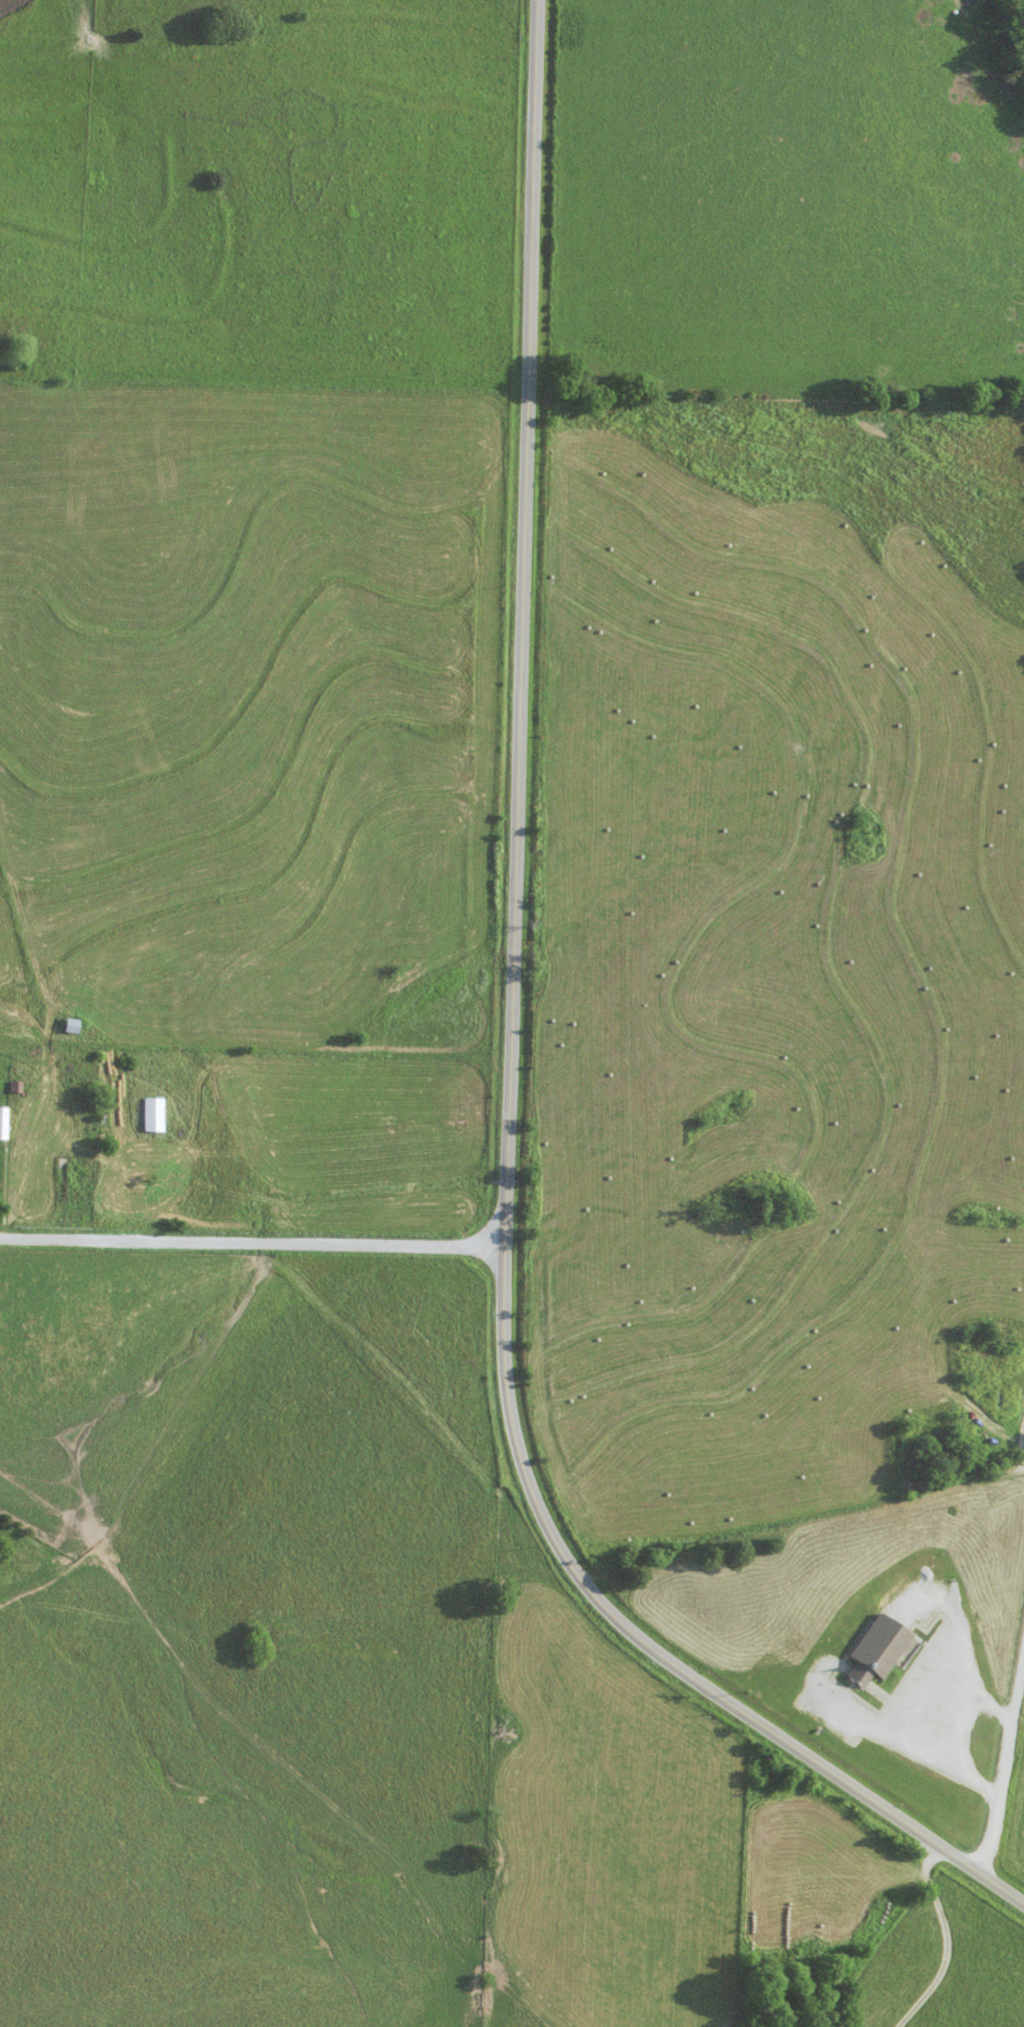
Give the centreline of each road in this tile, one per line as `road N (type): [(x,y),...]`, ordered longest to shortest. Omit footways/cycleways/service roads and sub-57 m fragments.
road 1 (secondary): [(1023,1903),(622,1625),(576,1574),(544,1521),(519,1454),(503,1350),(539,0)]
road 2 (residential): [(0,1242),(505,1247)]

